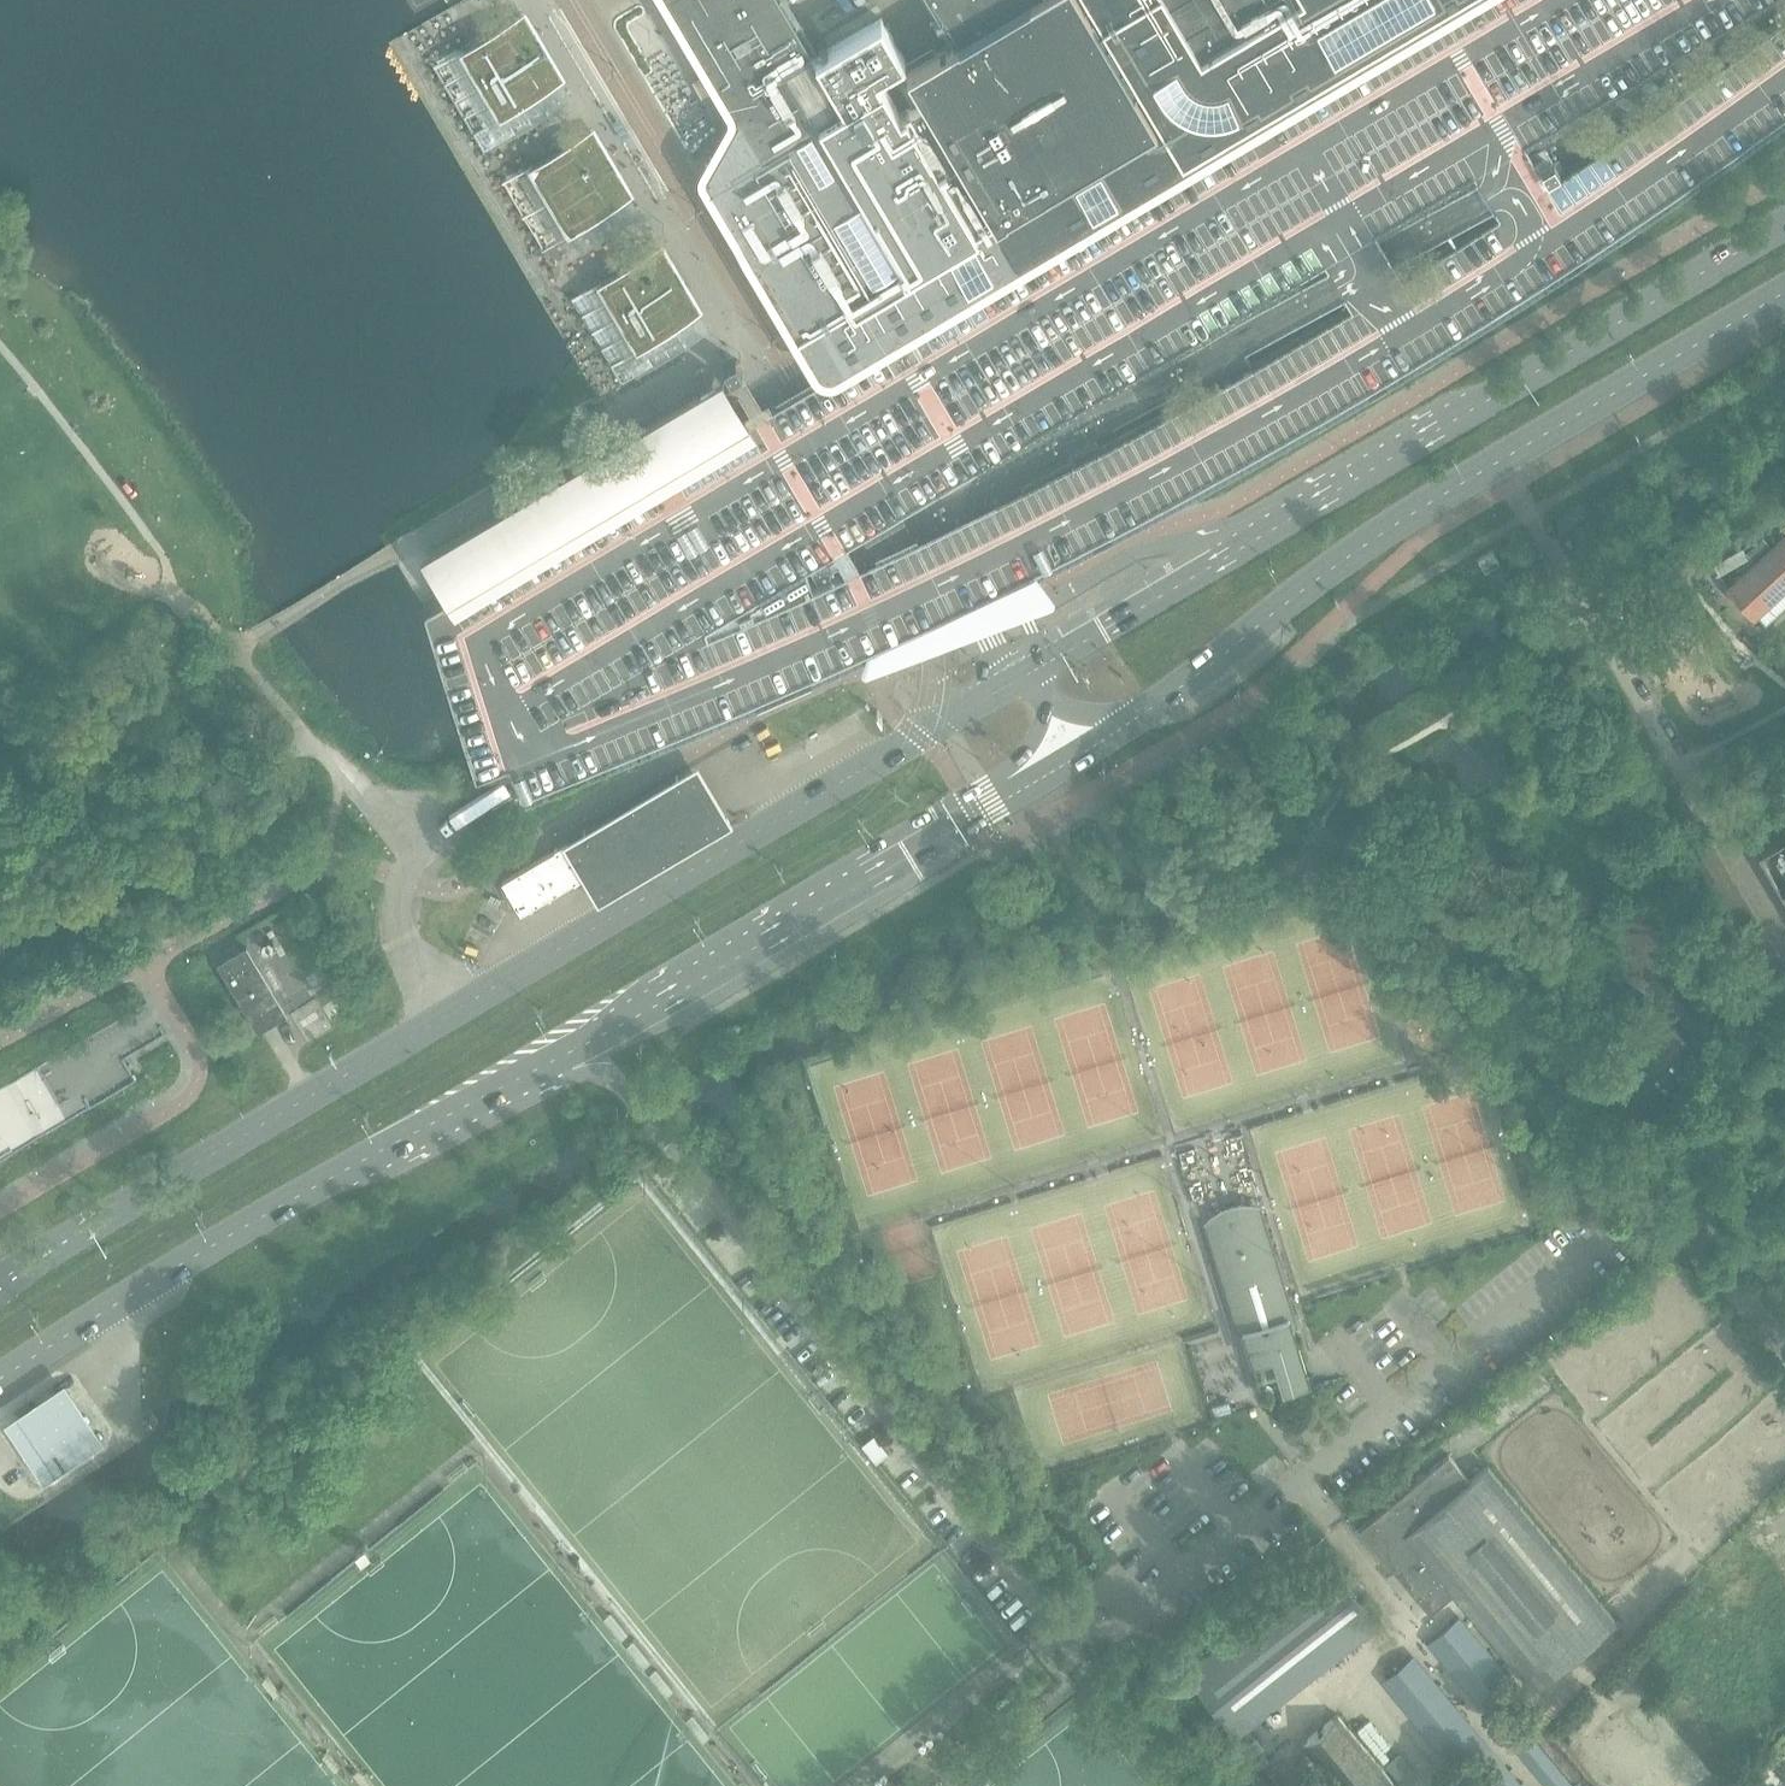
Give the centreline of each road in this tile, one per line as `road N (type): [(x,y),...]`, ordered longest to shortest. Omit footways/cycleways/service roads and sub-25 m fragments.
road 1 (secondary): [(0,1382),(300,1195),(607,1032),(994,808),(1128,724),(1355,550),(1784,293)]
road 2 (secondary): [(1784,226),(0,1282)]

